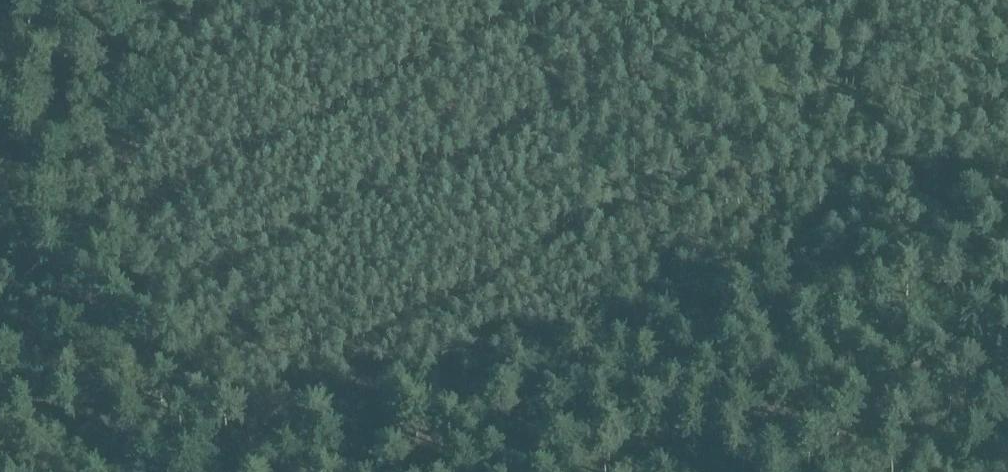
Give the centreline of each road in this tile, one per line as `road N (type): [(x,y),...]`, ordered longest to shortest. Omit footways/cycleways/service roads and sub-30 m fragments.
road 1 (track): [(743,408),(500,0)]
road 2 (track): [(574,471),(1007,308)]

